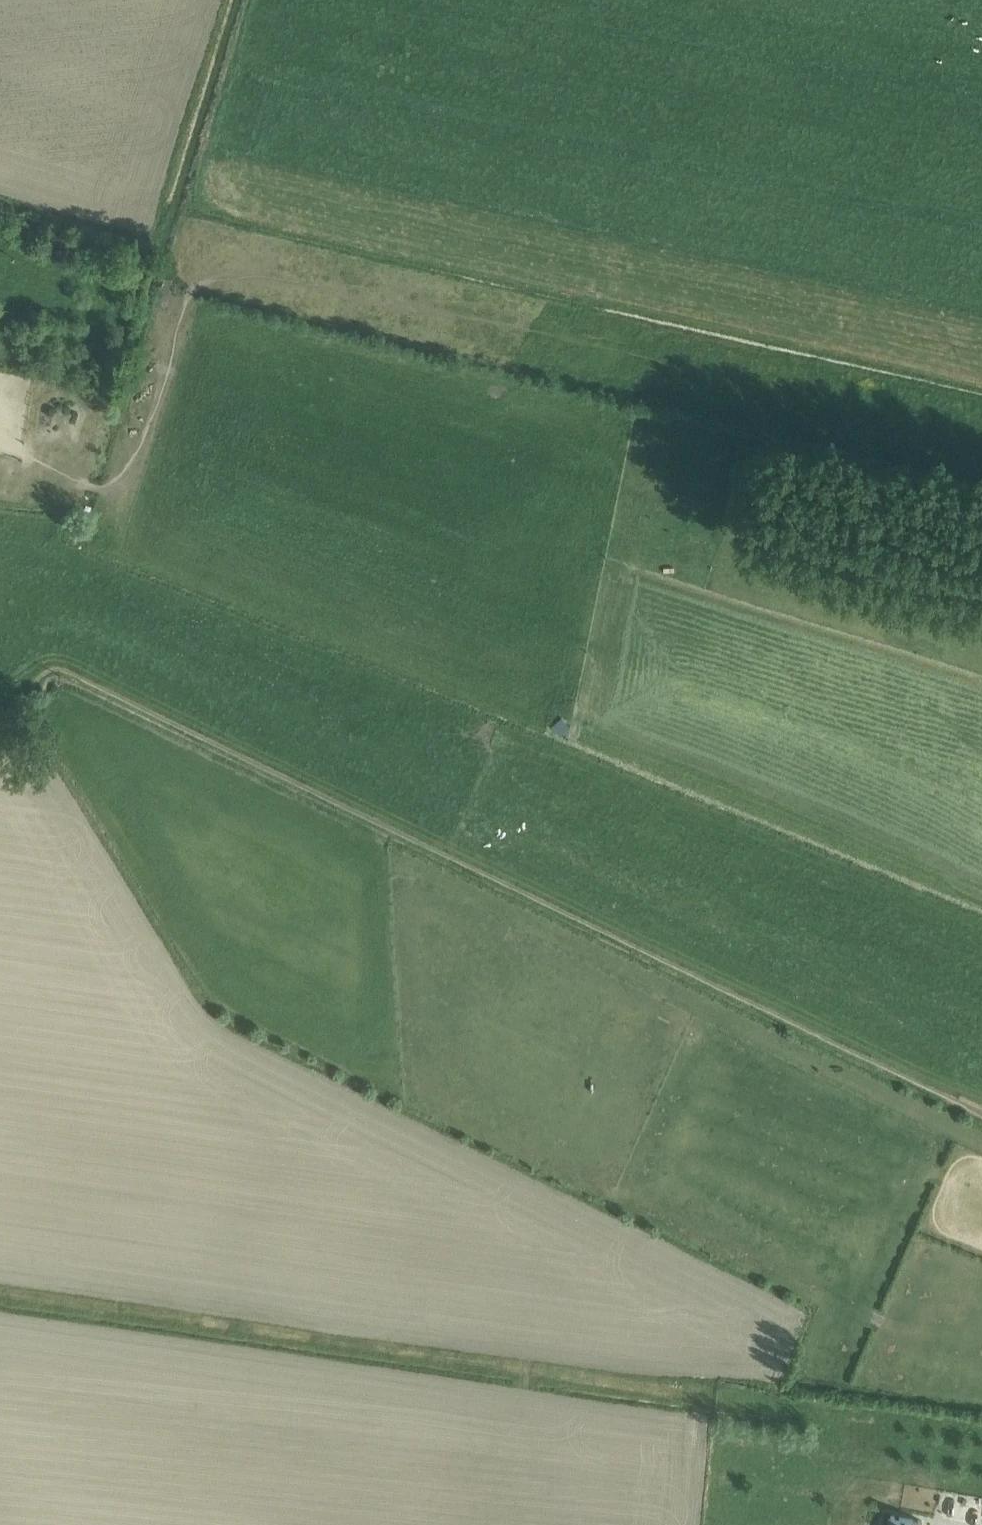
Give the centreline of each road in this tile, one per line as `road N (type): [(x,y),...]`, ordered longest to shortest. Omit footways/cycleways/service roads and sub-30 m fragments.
road 1 (track): [(0,1295),(826,1414)]

